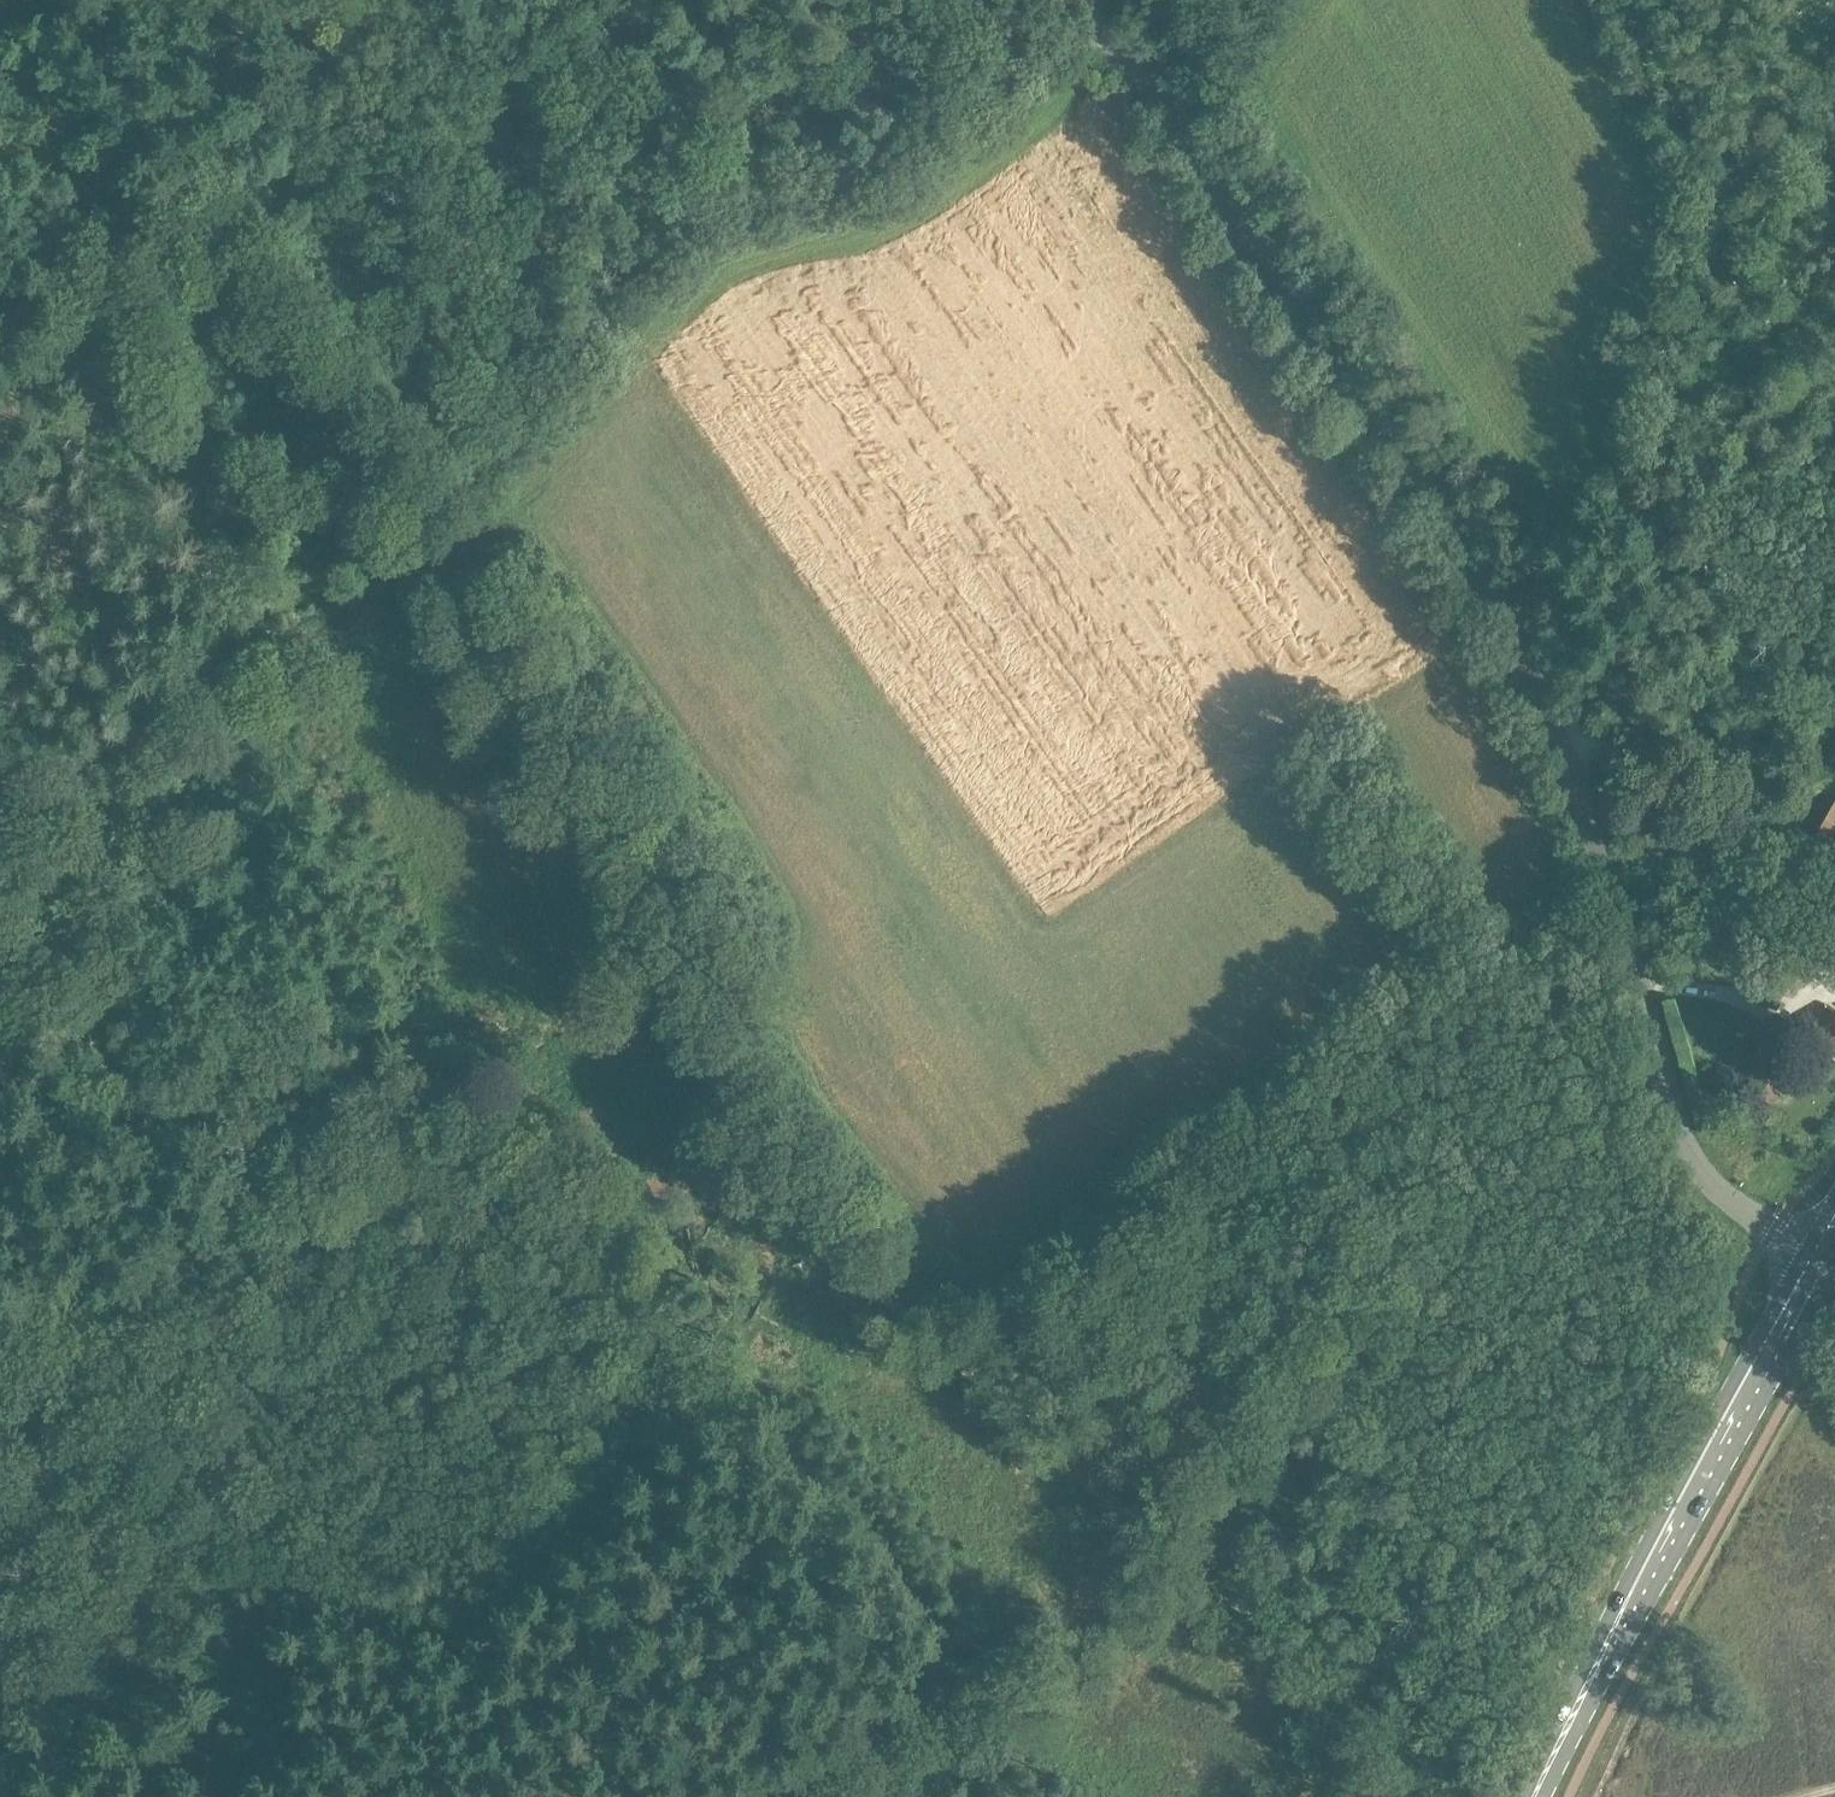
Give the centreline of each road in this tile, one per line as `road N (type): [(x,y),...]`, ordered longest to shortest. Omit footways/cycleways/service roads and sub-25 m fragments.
road 1 (unclassified): [(1820,1255),(1772,1231),(1685,1152),(1554,744),(1505,637),(1147,82),(1082,0)]
road 2 (track): [(455,628),(559,710),(603,759),(636,821),(660,972),(680,1039),(767,1185),(876,1289),(945,1342)]
road 3 (track): [(1834,427),(1696,199),(1673,314),(1647,351),(1673,440),(1673,548),(1607,740),(1554,744)]
road 4 (secondary): [(1533,1796),(1820,1255)]
road 5 (track): [(314,601),(418,505),(607,295)]
road 6 (track): [(244,412),(410,594),(455,628)]
road 7 (track): [(1834,879),(1607,740)]

